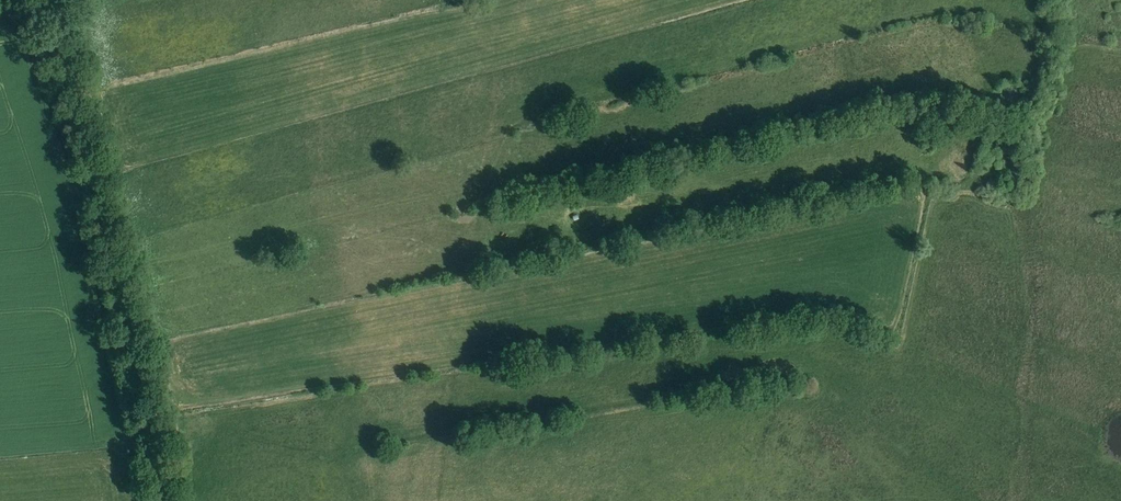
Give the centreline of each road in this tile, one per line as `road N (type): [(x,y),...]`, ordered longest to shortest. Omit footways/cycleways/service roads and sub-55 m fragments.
road 1 (track): [(169,500),(148,358),(58,0)]

